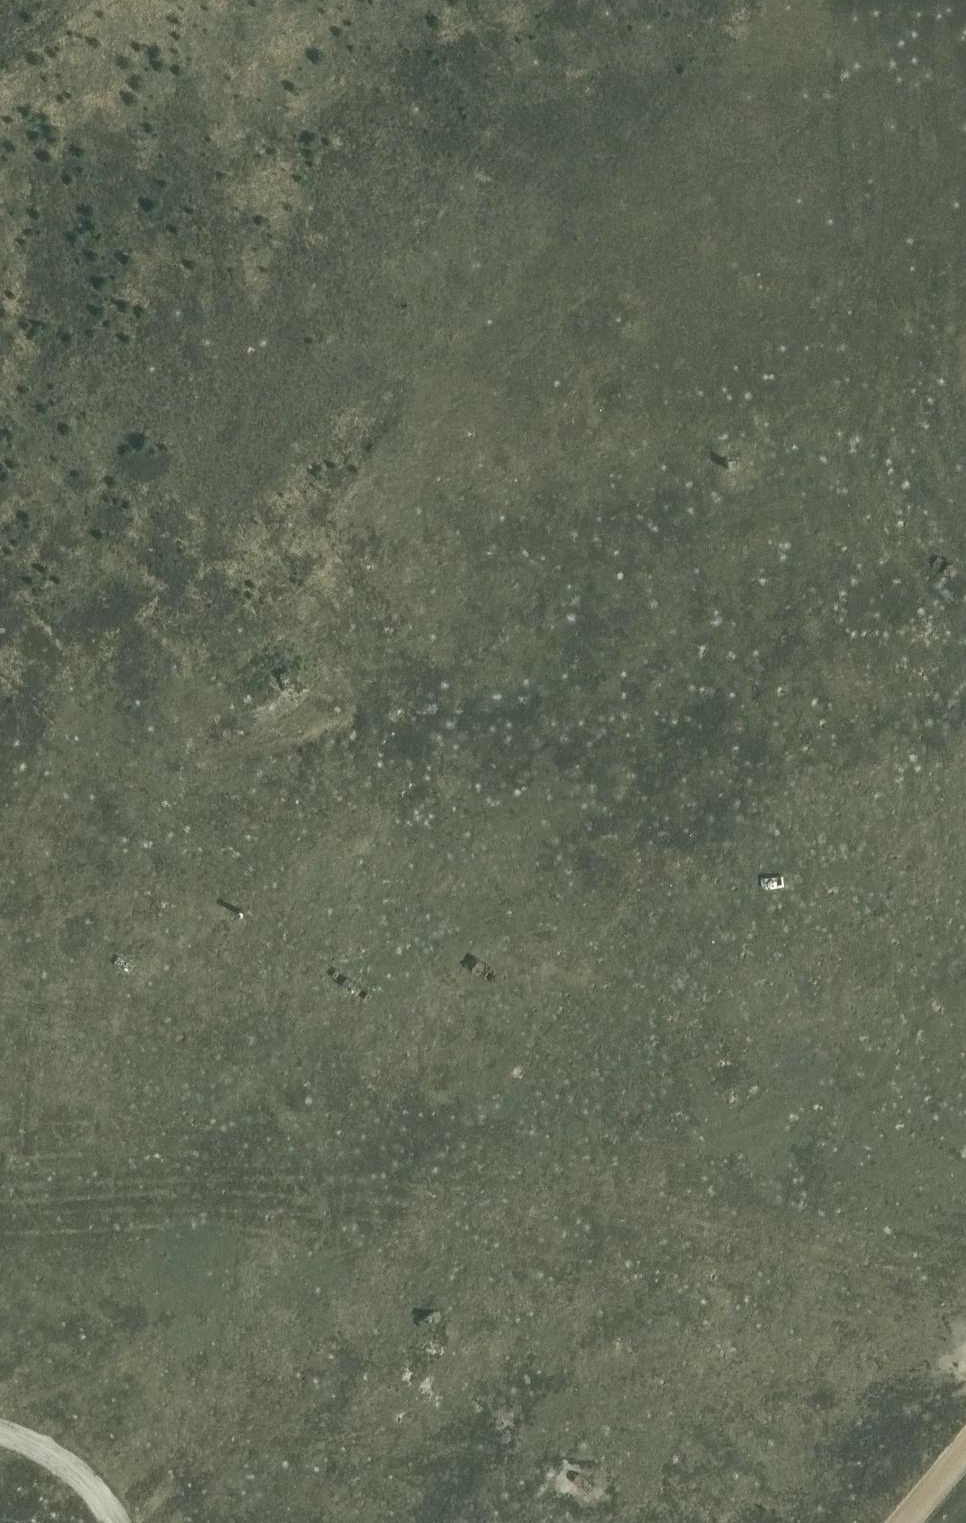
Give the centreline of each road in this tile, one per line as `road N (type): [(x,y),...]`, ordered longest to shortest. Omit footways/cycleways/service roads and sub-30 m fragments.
road 1 (track): [(0,1433),(57,1458),(96,1488),(117,1522)]

